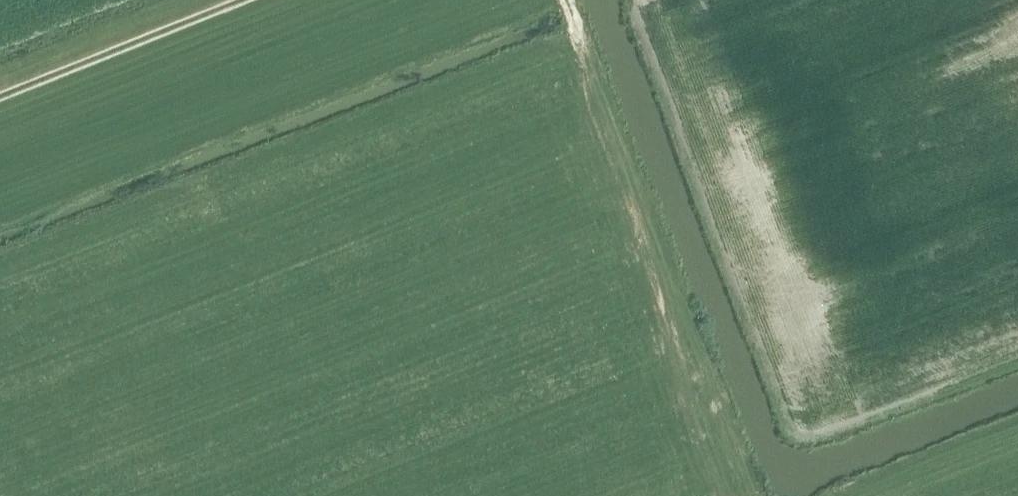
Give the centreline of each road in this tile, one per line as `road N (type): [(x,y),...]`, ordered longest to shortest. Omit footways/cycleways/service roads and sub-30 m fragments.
road 1 (track): [(0,99),(251,0)]

